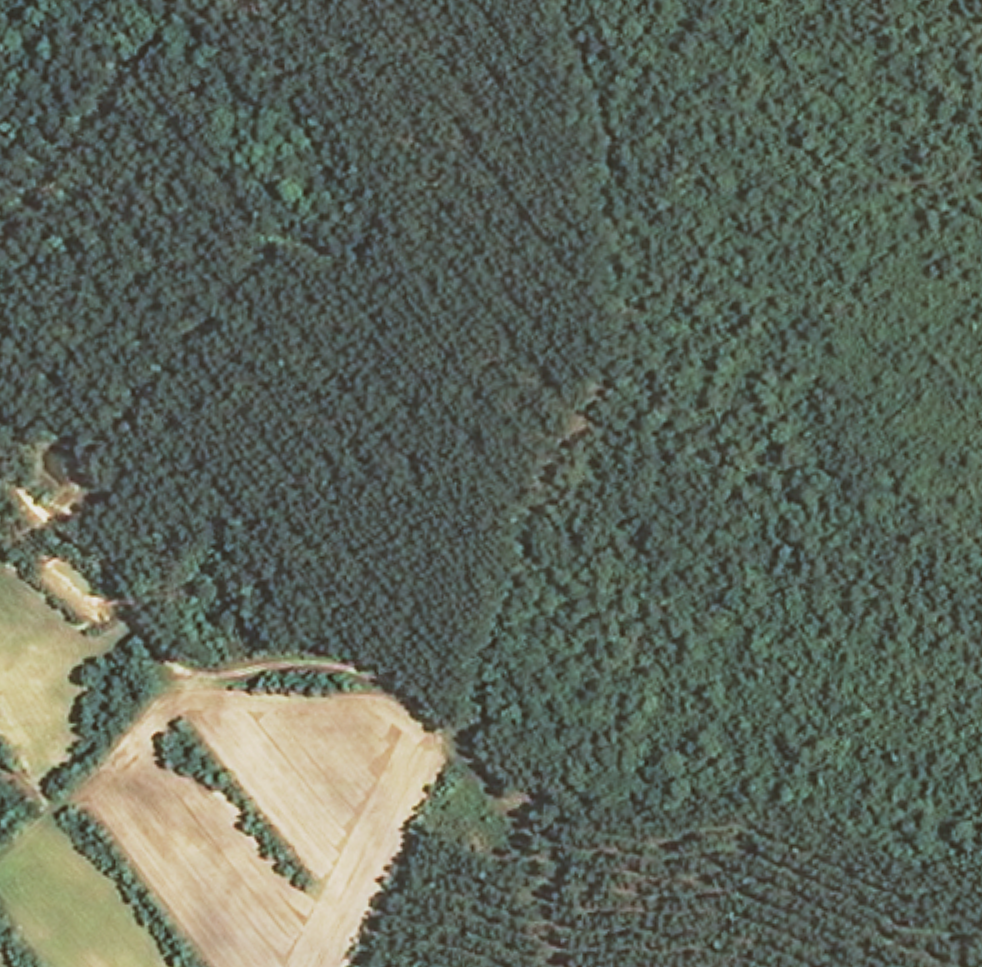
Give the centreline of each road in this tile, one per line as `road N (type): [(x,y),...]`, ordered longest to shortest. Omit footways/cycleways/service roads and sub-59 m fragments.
road 1 (residential): [(290,0),(192,115),(0,278)]

